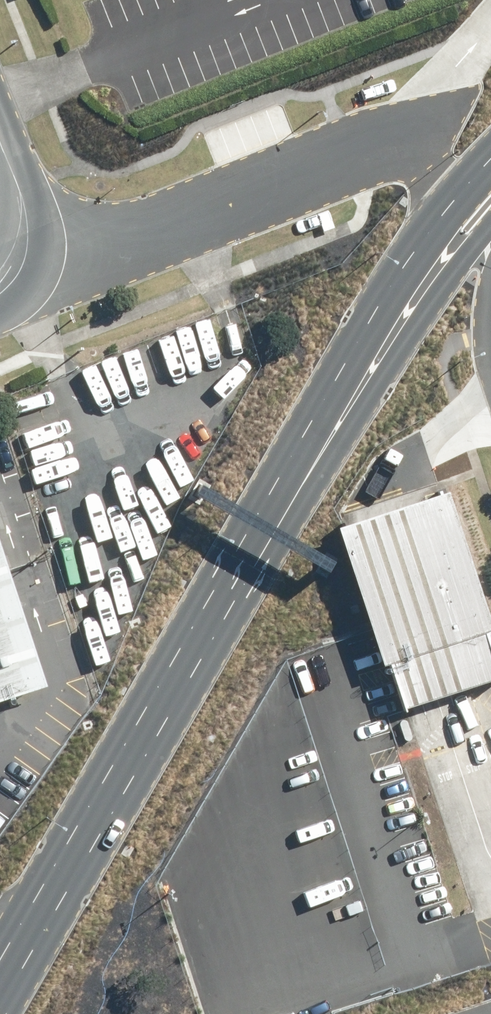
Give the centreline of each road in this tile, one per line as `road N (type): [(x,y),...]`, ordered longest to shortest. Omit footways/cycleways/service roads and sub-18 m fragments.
road 1 (tertiary): [(146,728),(370,319),(415,248),(490,155)]
road 2 (tertiary): [(146,728),(490,222)]
road 3 (unclassified): [(20,238),(111,241),(394,131)]
road 4 (tertiary): [(0,985),(146,728)]

